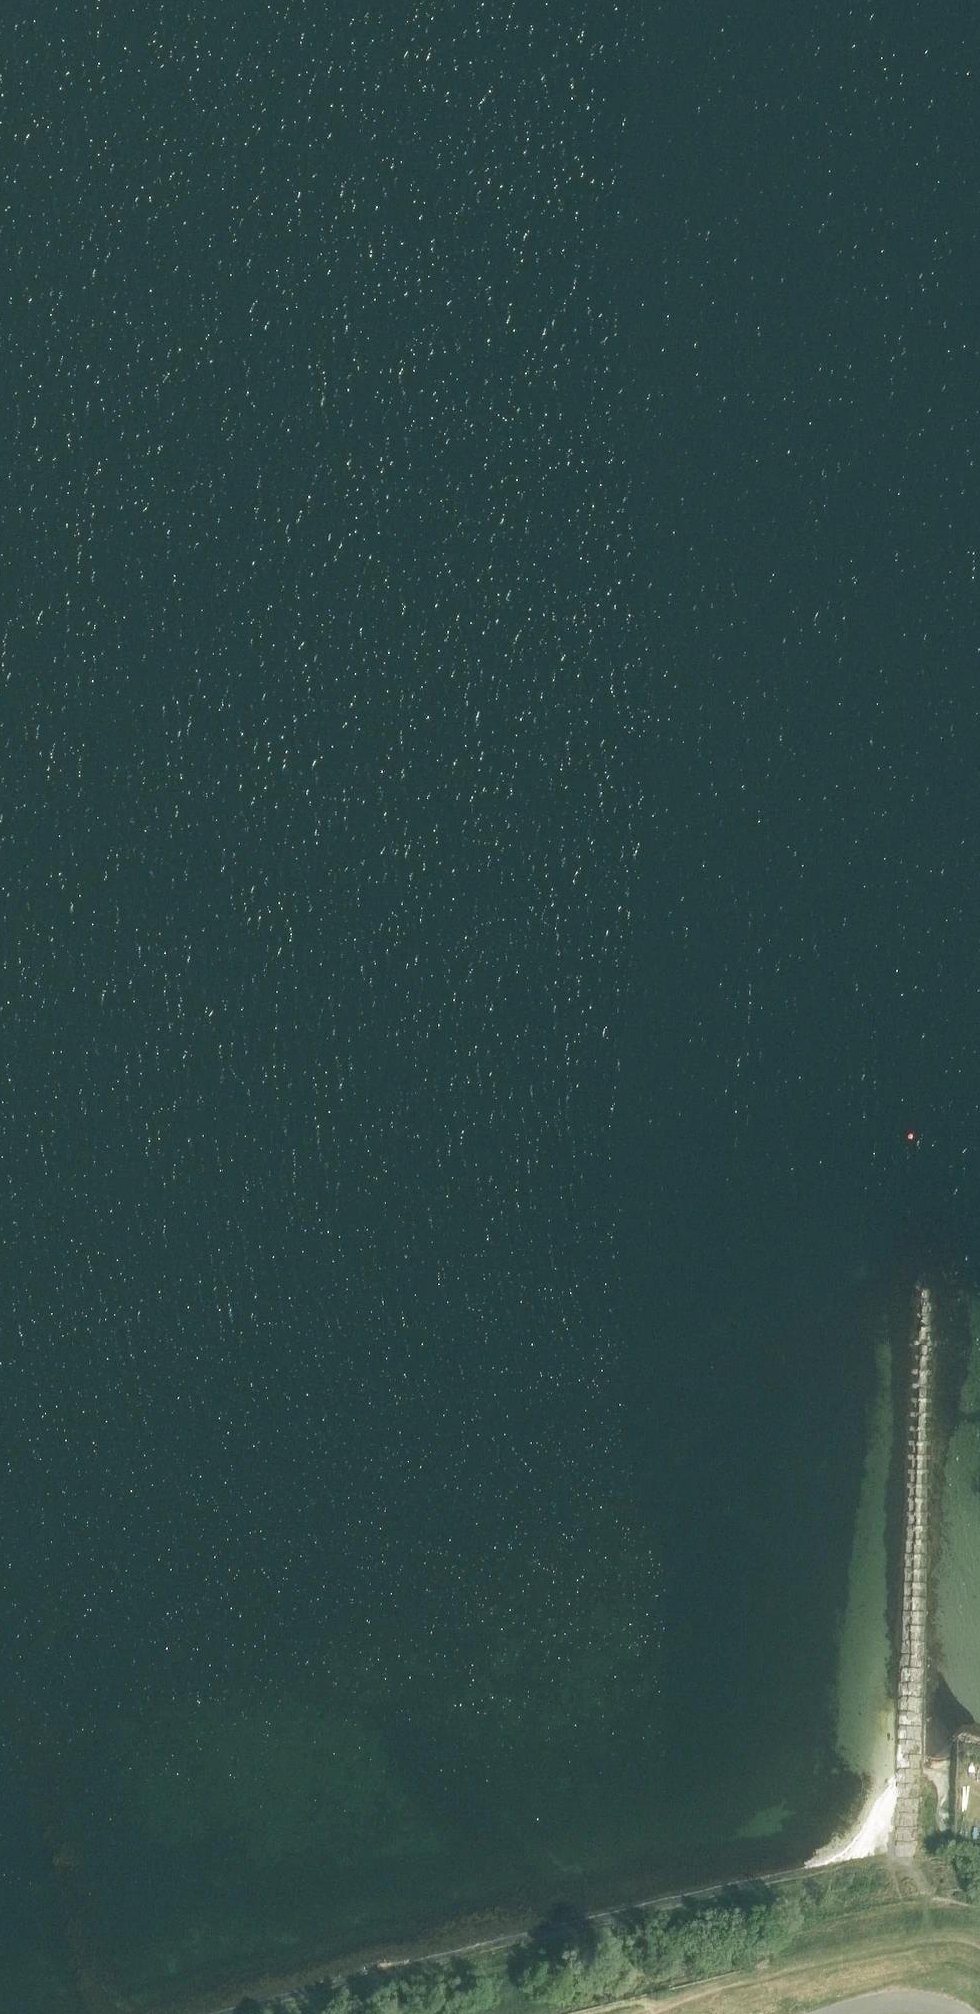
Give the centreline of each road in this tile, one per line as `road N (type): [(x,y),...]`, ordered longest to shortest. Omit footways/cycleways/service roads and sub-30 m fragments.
road 1 (residential): [(963,2013),(908,1995),(821,2013)]

